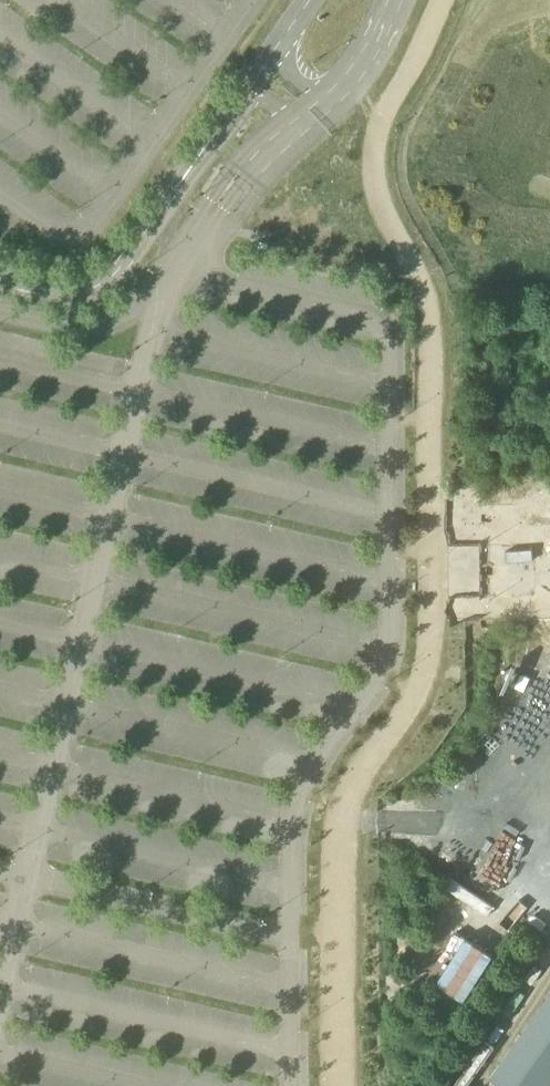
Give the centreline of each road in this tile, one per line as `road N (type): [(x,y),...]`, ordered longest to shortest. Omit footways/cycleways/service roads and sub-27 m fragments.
road 1 (track): [(444,0),(380,134),(378,161),(383,202),(424,288),(433,412),(431,655),(382,730),(344,820),(341,1085)]

